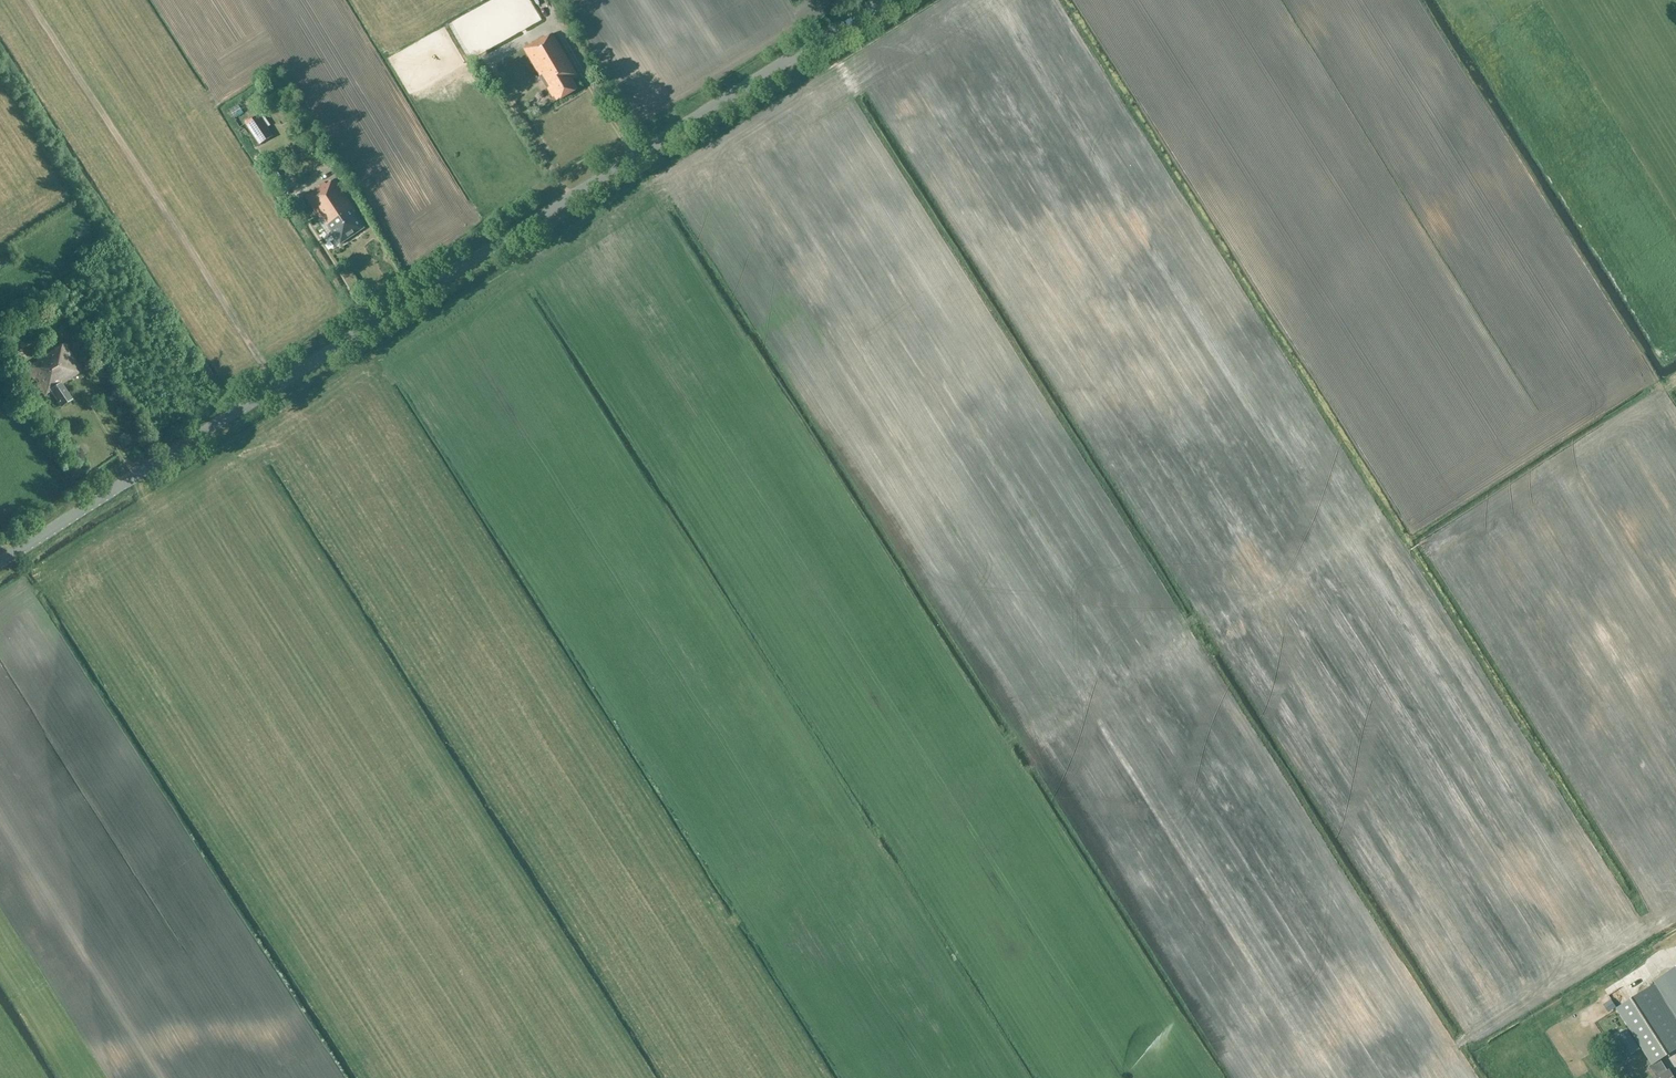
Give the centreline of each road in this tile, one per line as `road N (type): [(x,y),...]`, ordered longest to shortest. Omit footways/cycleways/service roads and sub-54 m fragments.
road 1 (tertiary): [(0,567),(885,0)]

